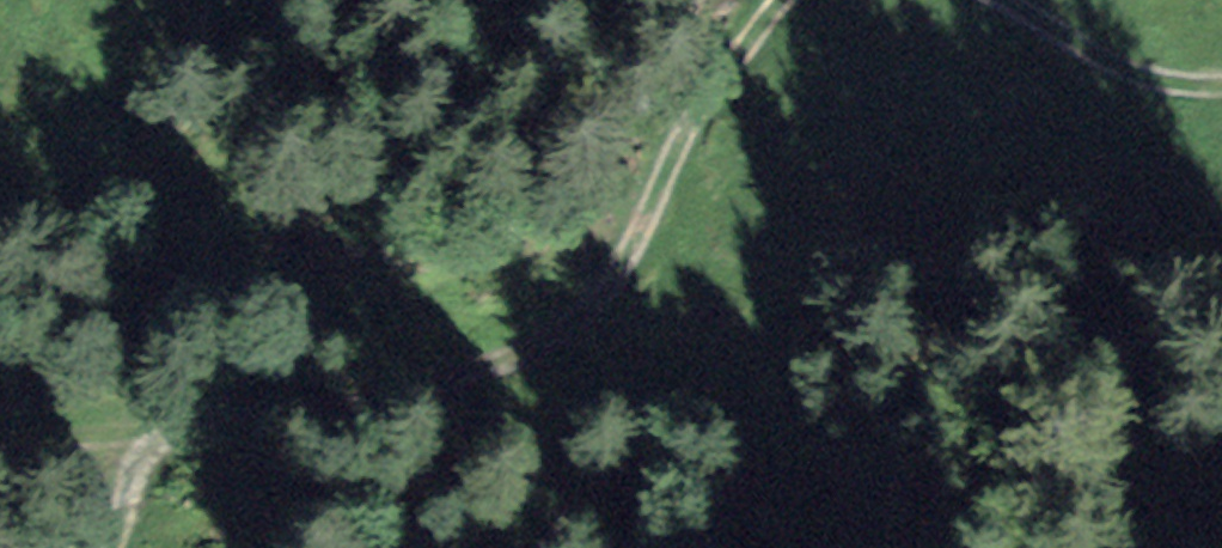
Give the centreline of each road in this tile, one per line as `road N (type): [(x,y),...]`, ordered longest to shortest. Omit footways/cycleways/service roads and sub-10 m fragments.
road 1 (track): [(788,0),(681,146),(632,260),(565,340),(445,404),(163,441)]
road 2 (track): [(1221,88),(1136,75),(1002,0)]
road 3 (track): [(163,441),(0,451)]

